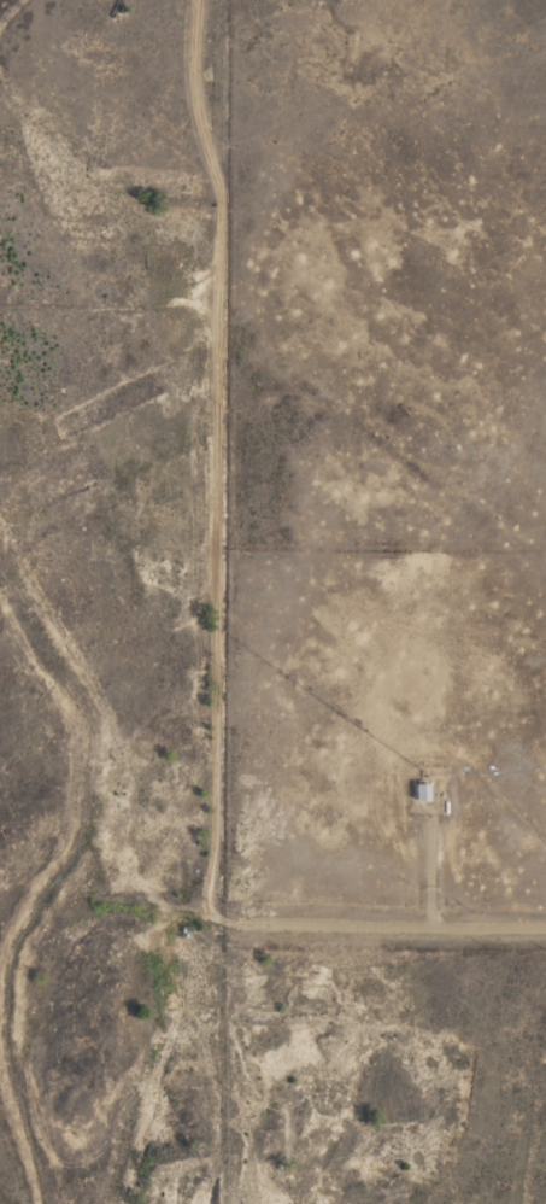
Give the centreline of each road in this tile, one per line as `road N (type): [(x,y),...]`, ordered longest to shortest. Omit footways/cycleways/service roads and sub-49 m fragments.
road 1 (residential): [(545,926),(245,923)]

